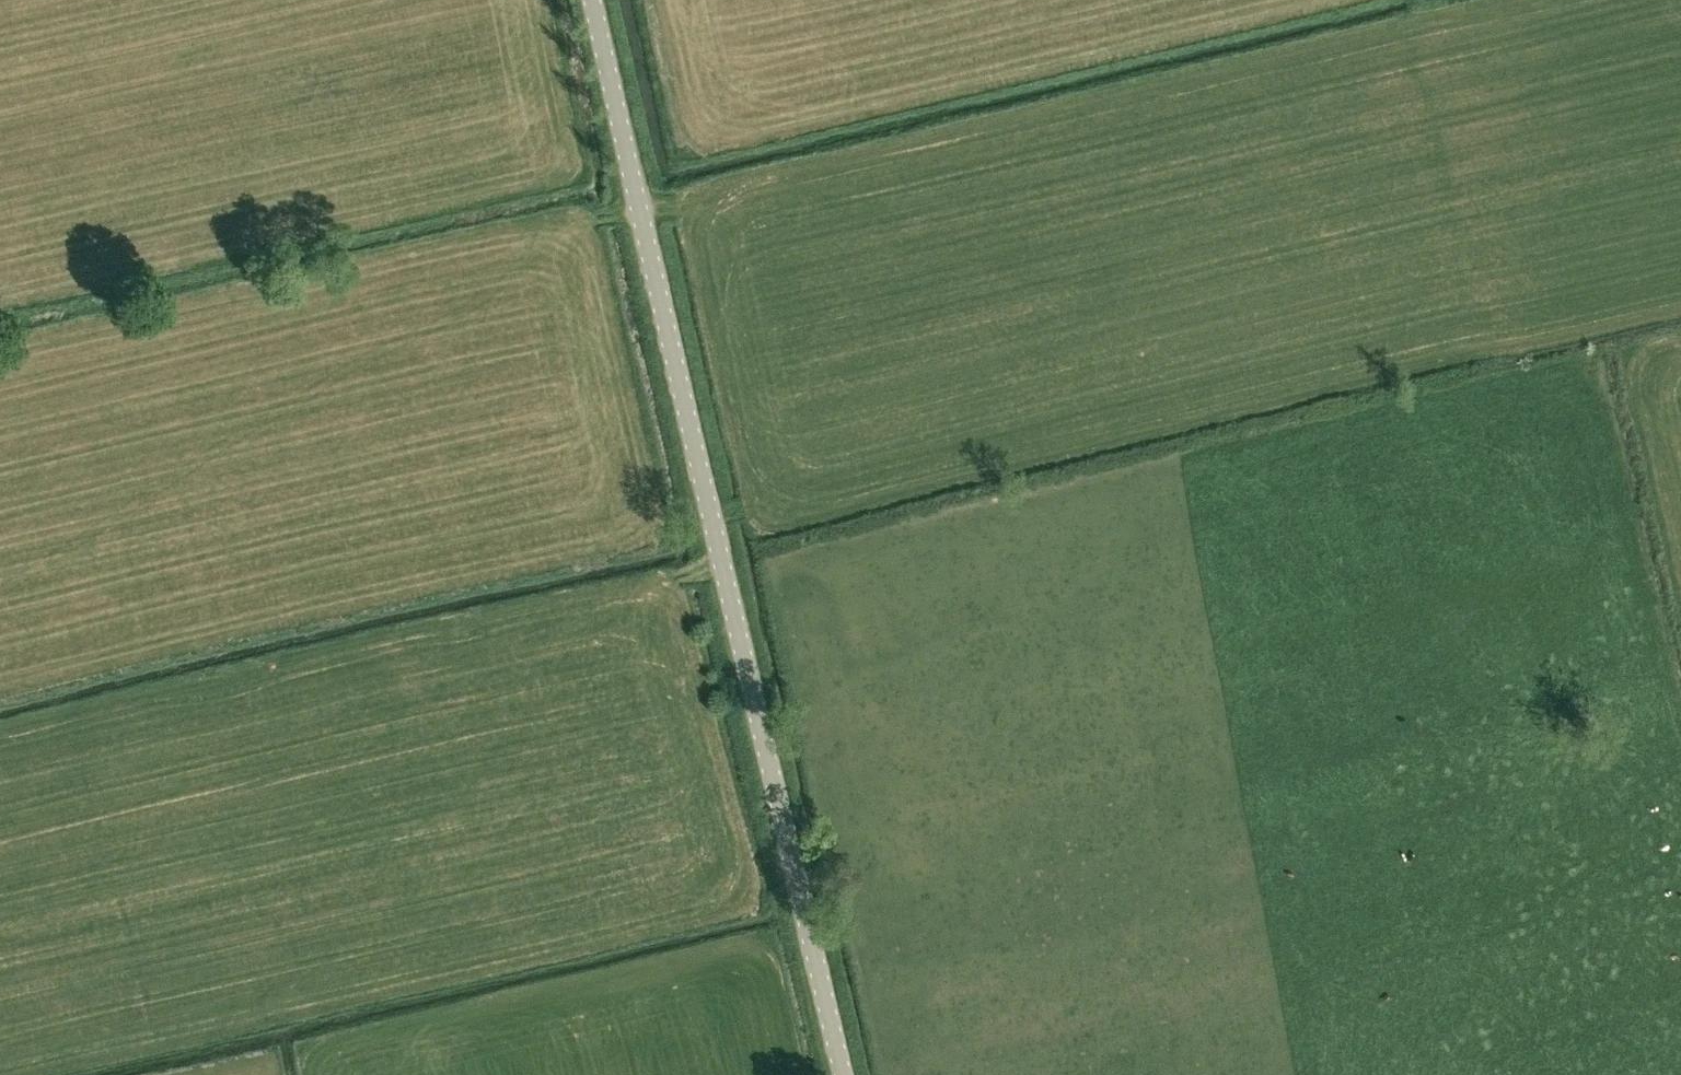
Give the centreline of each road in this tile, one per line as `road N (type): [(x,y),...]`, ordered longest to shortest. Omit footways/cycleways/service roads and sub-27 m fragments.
road 1 (unclassified): [(844,1074),(594,0)]

